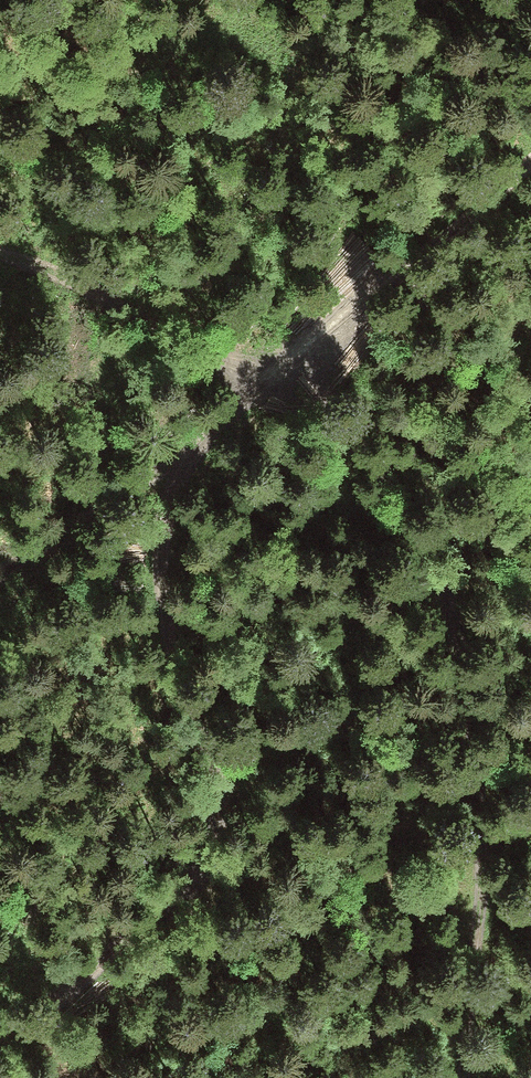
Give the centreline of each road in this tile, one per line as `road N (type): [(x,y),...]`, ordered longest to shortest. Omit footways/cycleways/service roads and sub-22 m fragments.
road 1 (track): [(388,298),(349,341),(209,440),(177,485),(161,523),(164,653),(214,773),(203,840),(166,911),(89,985),(0,1045)]
road 2 (track): [(404,1077),(455,835),(419,444),(388,298)]
road 3 (track): [(388,298),(530,186)]

